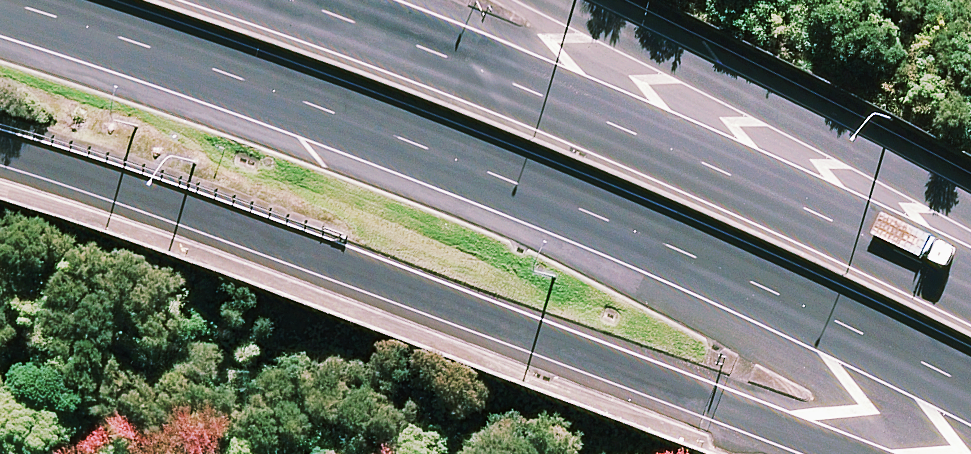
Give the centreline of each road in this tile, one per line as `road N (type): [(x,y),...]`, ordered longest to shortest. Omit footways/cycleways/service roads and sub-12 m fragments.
road 1 (trunk): [(970,389),(636,231),(288,95),(0,0)]
road 2 (trunk): [(832,453),(321,258),(0,153)]
road 3 (trunk): [(282,0),(669,138),(970,286)]
road 4 (trunk): [(554,0),(970,206)]

